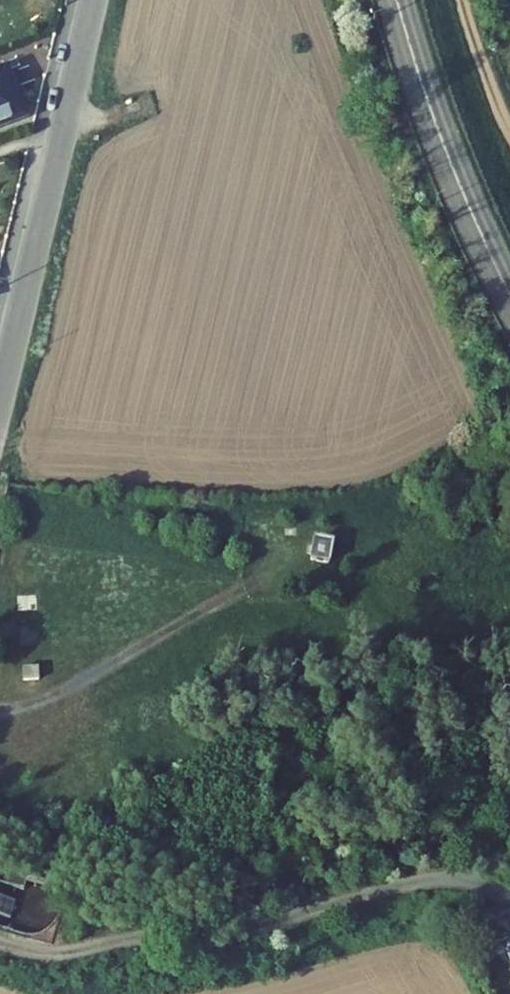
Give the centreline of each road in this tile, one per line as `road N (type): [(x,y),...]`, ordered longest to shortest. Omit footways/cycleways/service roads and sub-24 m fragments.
road 1 (unclassified): [(97,0),(0,417)]
road 2 (tertiary): [(396,0),(456,176),(509,296)]
road 3 (track): [(462,0),(509,129)]

